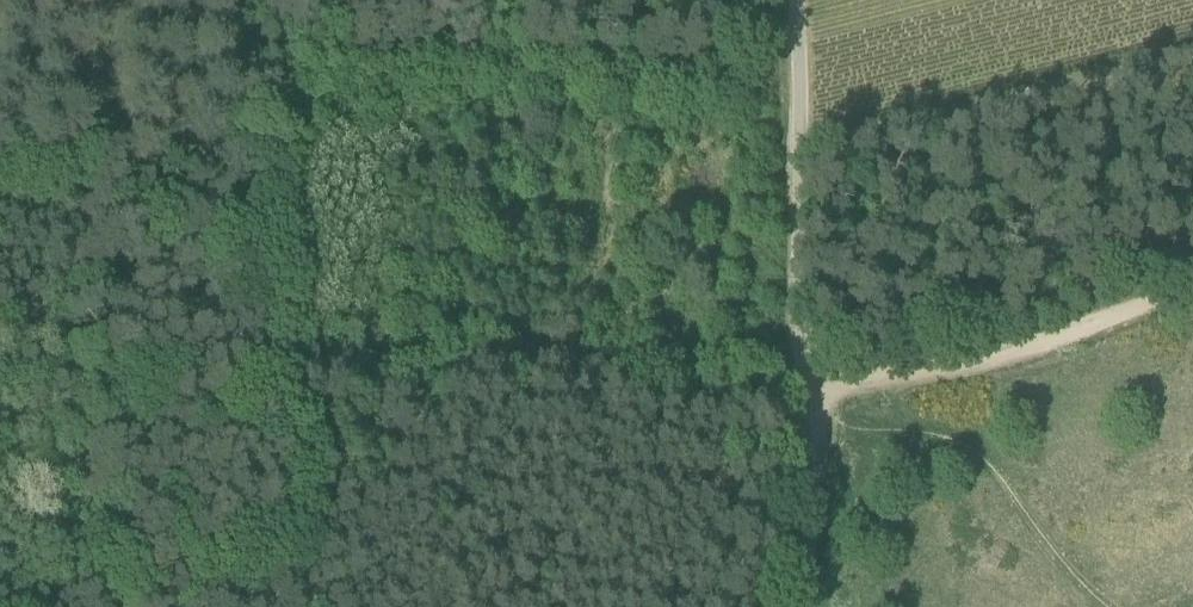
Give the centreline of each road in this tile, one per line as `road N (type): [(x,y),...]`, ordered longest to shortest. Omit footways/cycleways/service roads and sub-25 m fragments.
road 1 (unclassified): [(807,606),(792,0)]
road 2 (track): [(285,371),(805,367)]
road 3 (track): [(1192,291),(1004,350),(805,367)]
road 4 (track): [(285,371),(280,0)]
road 5 (track): [(291,606),(285,371)]

